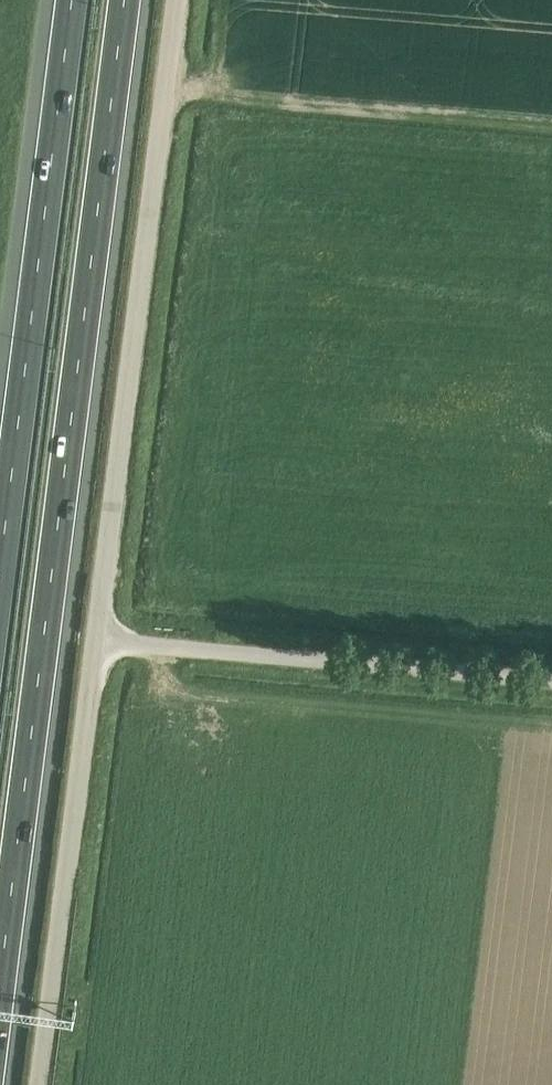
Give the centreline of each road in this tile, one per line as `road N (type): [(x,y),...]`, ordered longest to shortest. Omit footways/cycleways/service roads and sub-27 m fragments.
road 1 (motorway): [(0,994),(125,0)]
road 2 (unclassified): [(99,643),(179,0)]
road 3 (motorway): [(71,0),(0,573)]
road 4 (unclassified): [(551,680),(99,643)]
road 5 (unclassified): [(43,1084),(99,643)]

